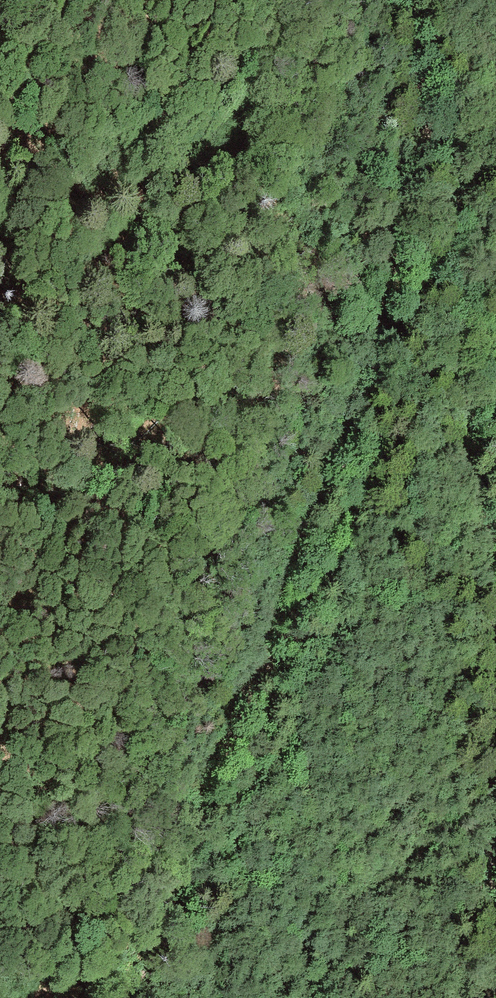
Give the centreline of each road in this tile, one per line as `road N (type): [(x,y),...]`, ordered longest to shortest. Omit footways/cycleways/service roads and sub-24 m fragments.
road 1 (track): [(120,997),(310,514),(346,371),(388,287),(420,113)]
road 2 (track): [(495,665),(494,580),(473,487),(453,187),(439,133),(420,113),(403,0)]

